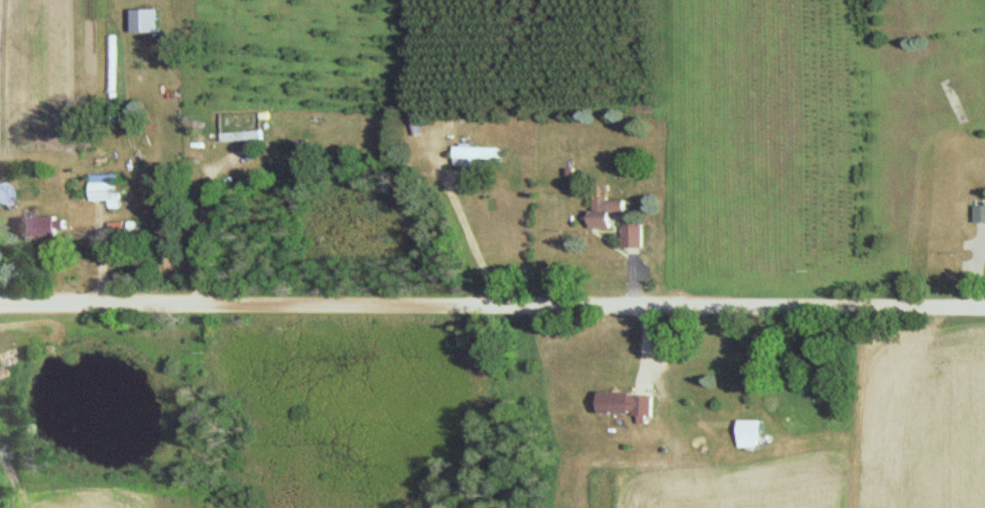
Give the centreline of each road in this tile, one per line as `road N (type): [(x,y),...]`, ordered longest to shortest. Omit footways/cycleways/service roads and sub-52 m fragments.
road 1 (residential): [(984,308),(0,303)]

